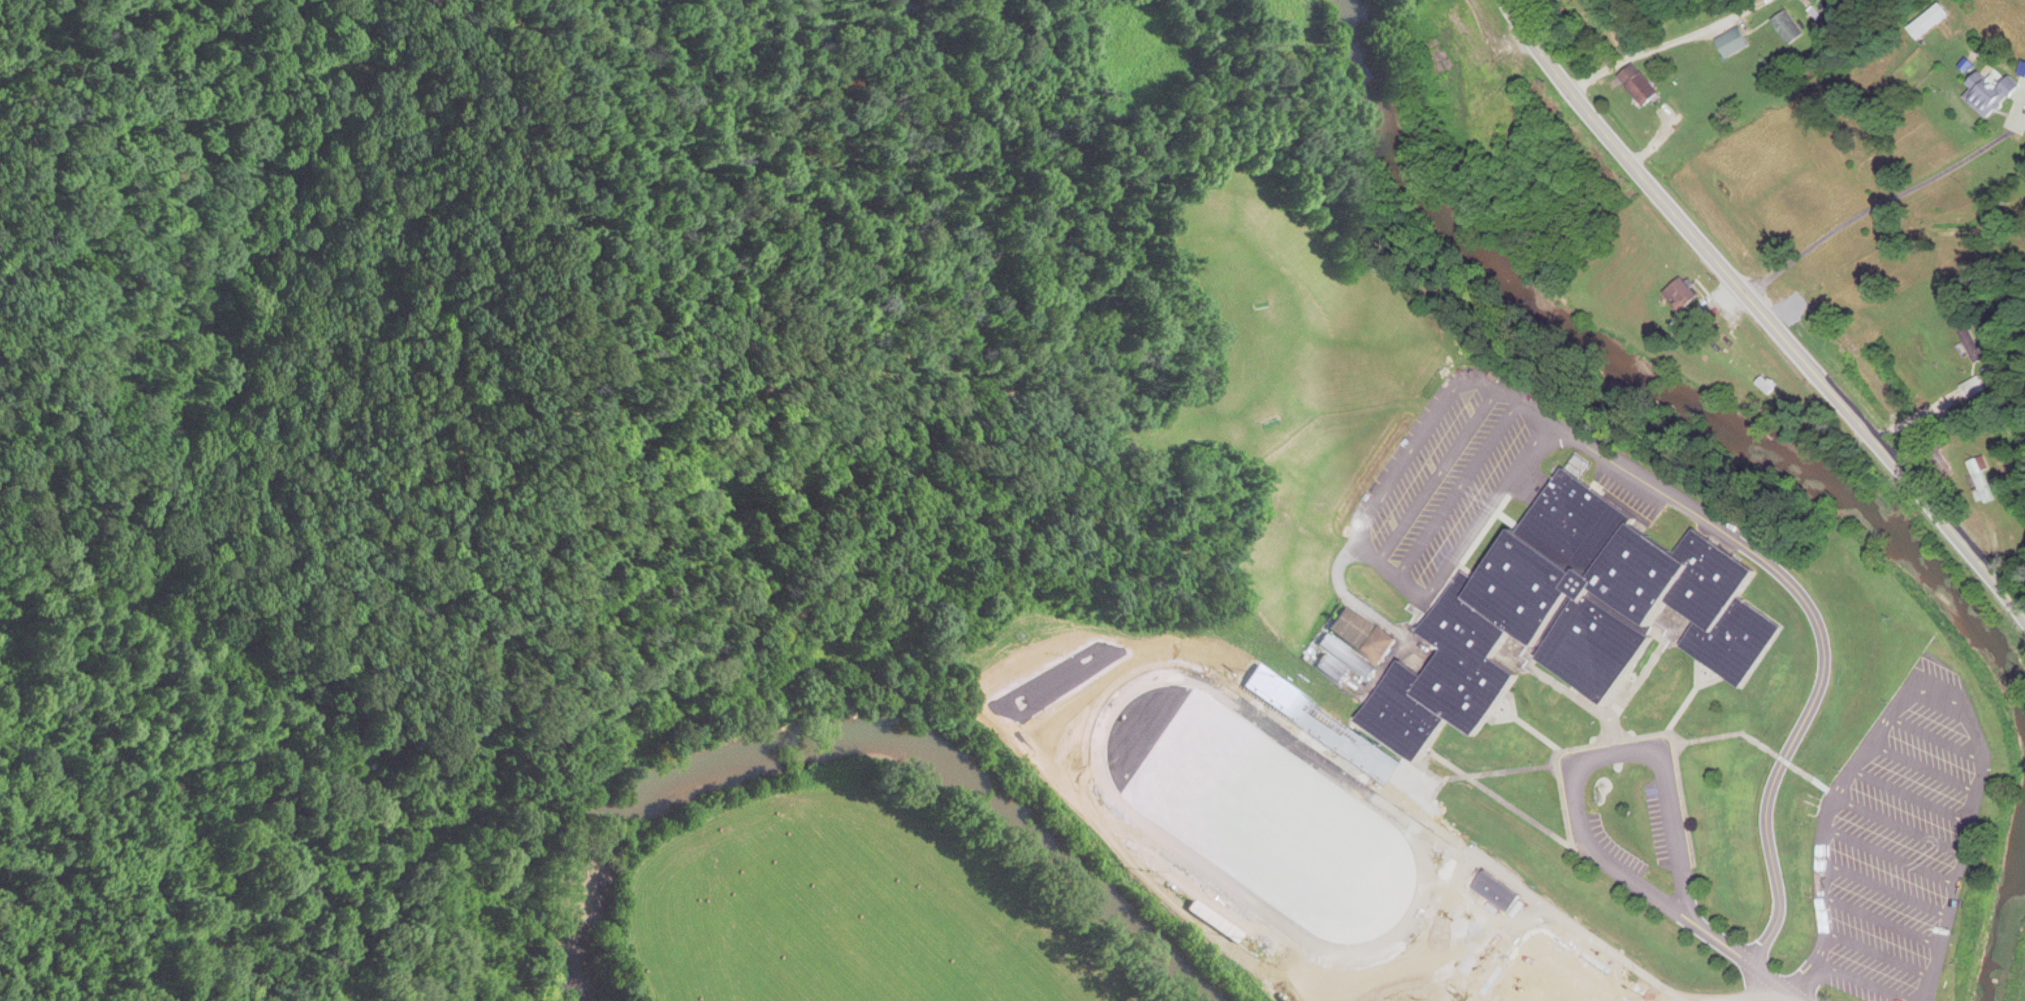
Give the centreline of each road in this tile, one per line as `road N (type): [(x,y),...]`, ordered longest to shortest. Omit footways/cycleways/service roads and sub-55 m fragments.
road 1 (secondary): [(2024,615),(1652,190),(1512,0)]
road 2 (residential): [(1747,302),(1859,206),(1999,67)]
road 3 (residential): [(1859,206),(1843,86),(1916,0)]
road 4 (residential): [(1576,91),(1721,0)]
road 5 (residential): [(1918,0),(1999,67),(2024,54)]

